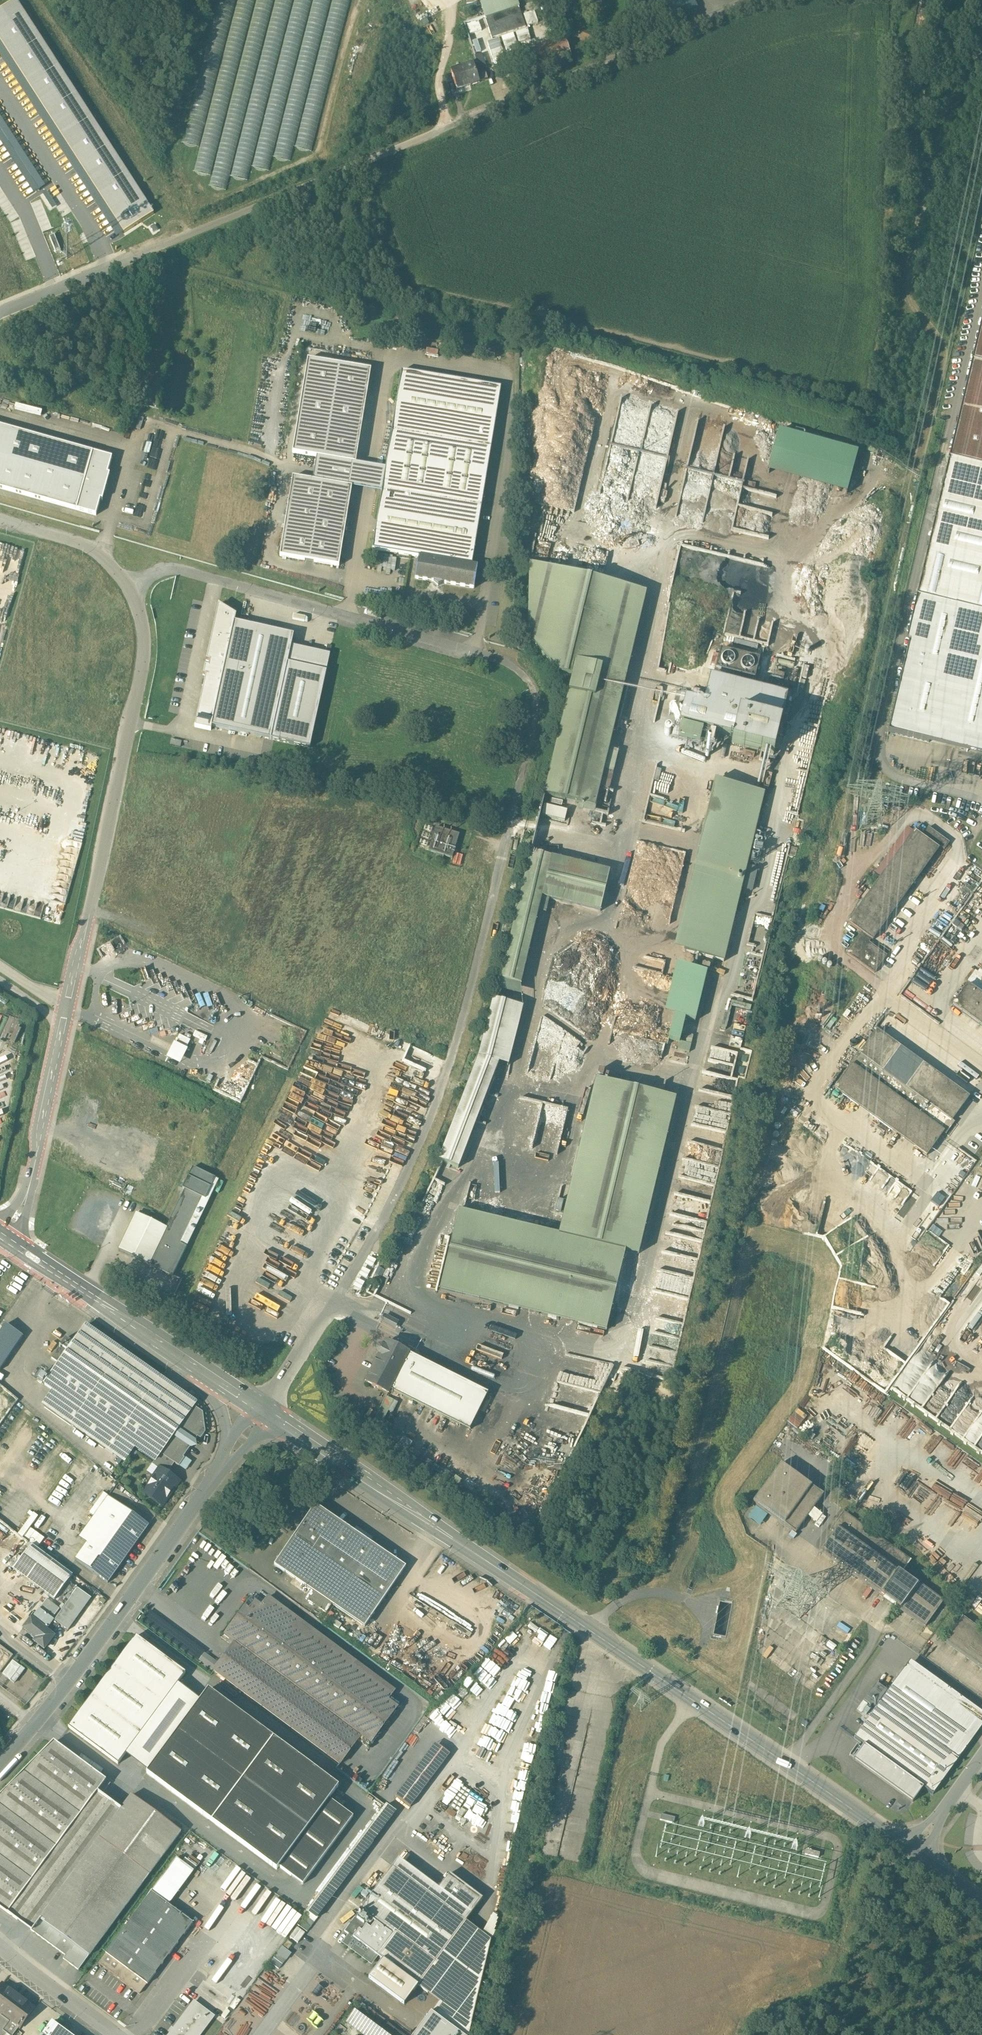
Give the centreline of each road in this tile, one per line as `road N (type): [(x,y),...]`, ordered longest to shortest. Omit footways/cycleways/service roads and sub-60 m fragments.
road 1 (unclassified): [(5,1236),(27,1187),(145,643),(131,588),(98,550),(0,520)]
road 2 (unclassified): [(753,0),(0,315)]
road 3 (secondary): [(263,1410),(911,1852)]
road 4 (unclassified): [(516,805),(468,1014),(439,1099),(401,1187),(263,1410)]
road 5 (unclassified): [(227,1462),(0,1762)]
road 6 (secondary): [(5,1236),(193,1363)]
road 7 (unclassified): [(0,1944),(117,2034)]

